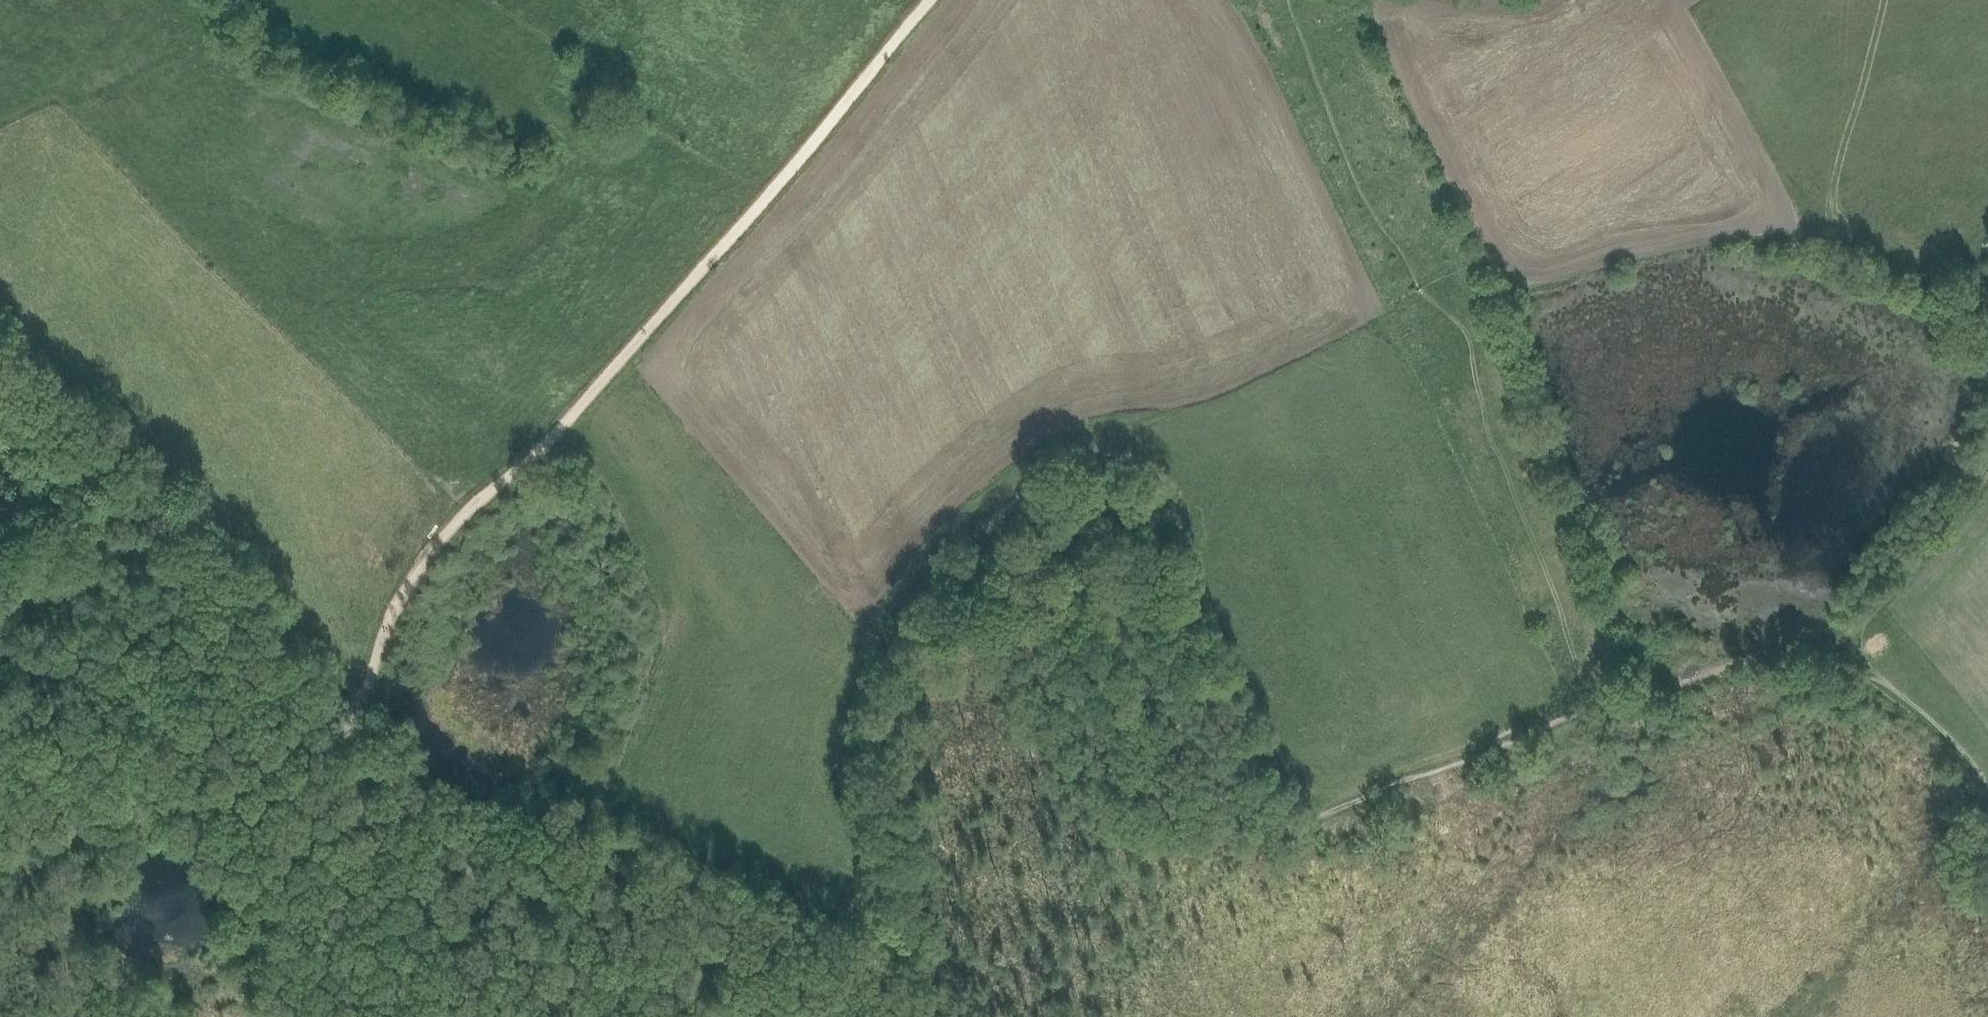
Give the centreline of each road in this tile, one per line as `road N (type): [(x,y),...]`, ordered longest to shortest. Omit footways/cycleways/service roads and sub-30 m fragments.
road 1 (track): [(557,433),(718,257),(926,0)]
road 2 (track): [(557,433),(463,512),(426,555),(395,605),(346,726)]
road 3 (track): [(230,781),(0,863)]
road 4 (track): [(346,726),(230,781)]

